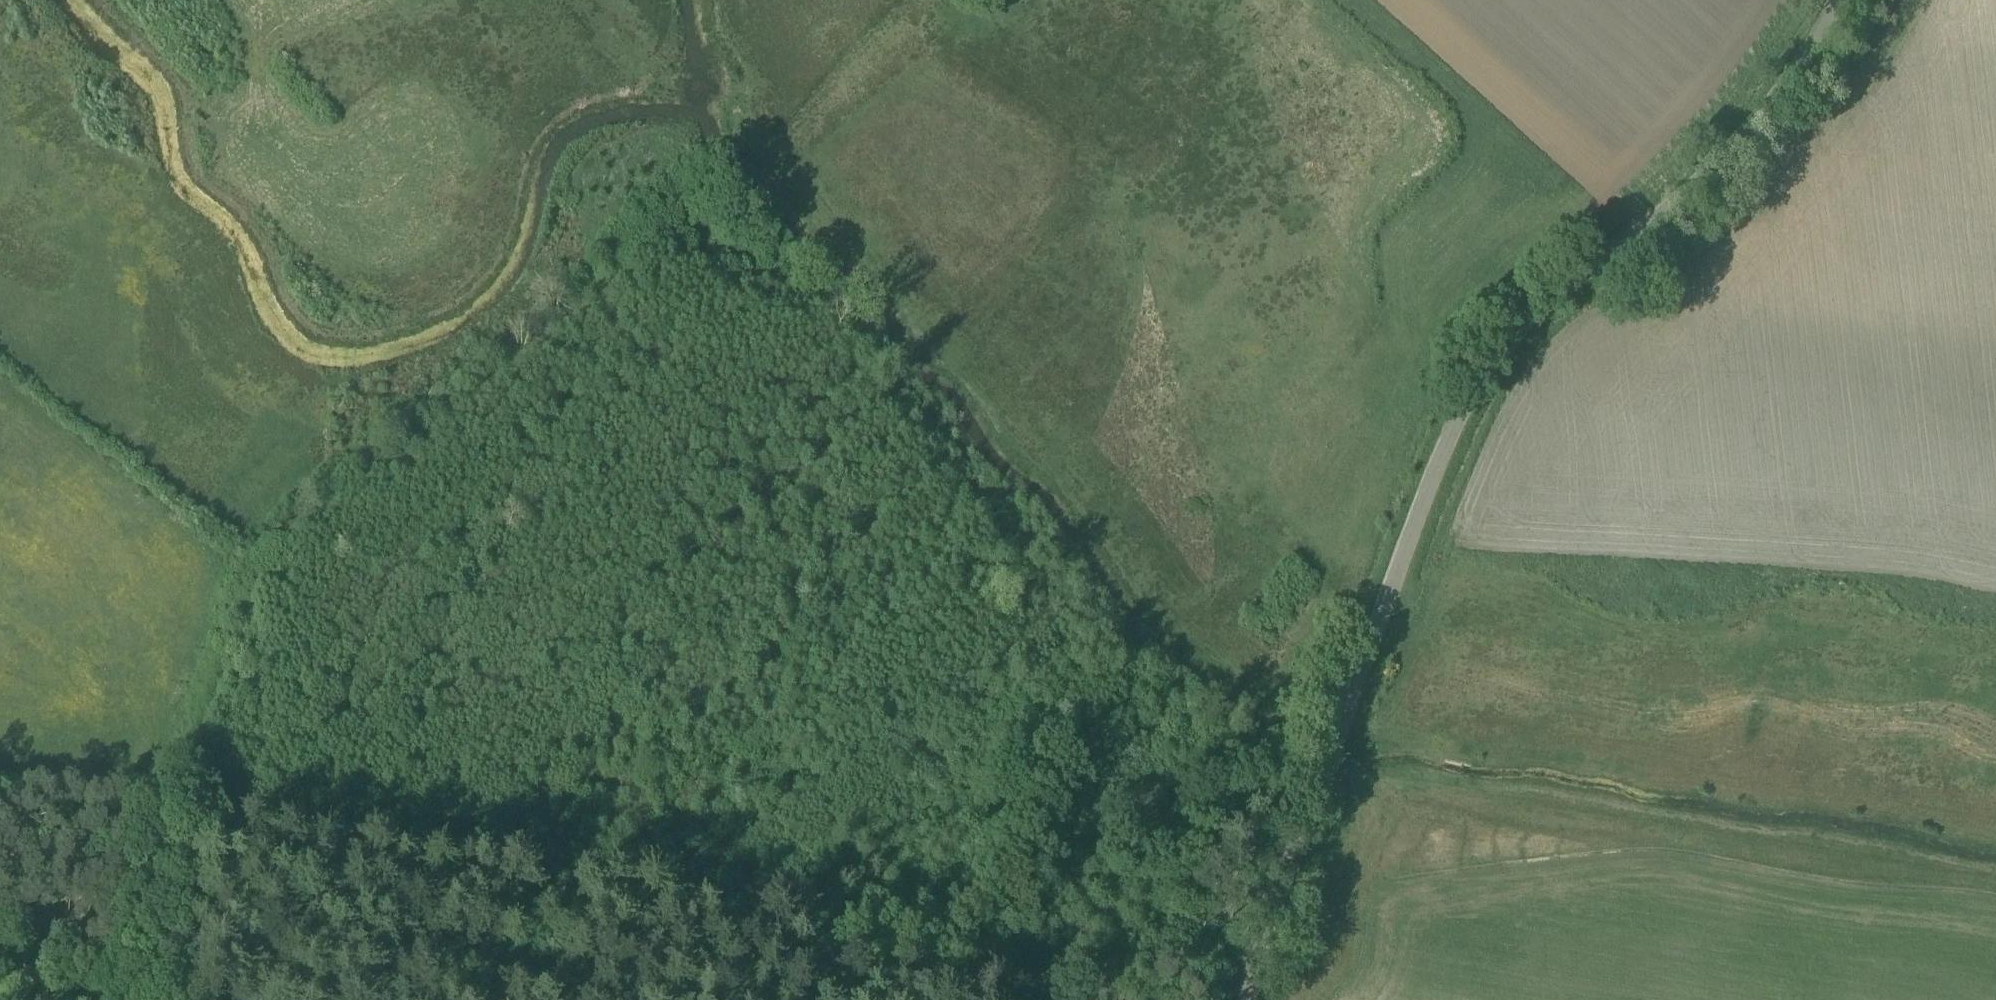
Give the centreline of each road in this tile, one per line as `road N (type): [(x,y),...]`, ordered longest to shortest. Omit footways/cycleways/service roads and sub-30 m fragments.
road 1 (unclassified): [(1236,999),(1447,434),(1474,384),(1536,311),(1733,146),(1791,79),(1835,0)]

